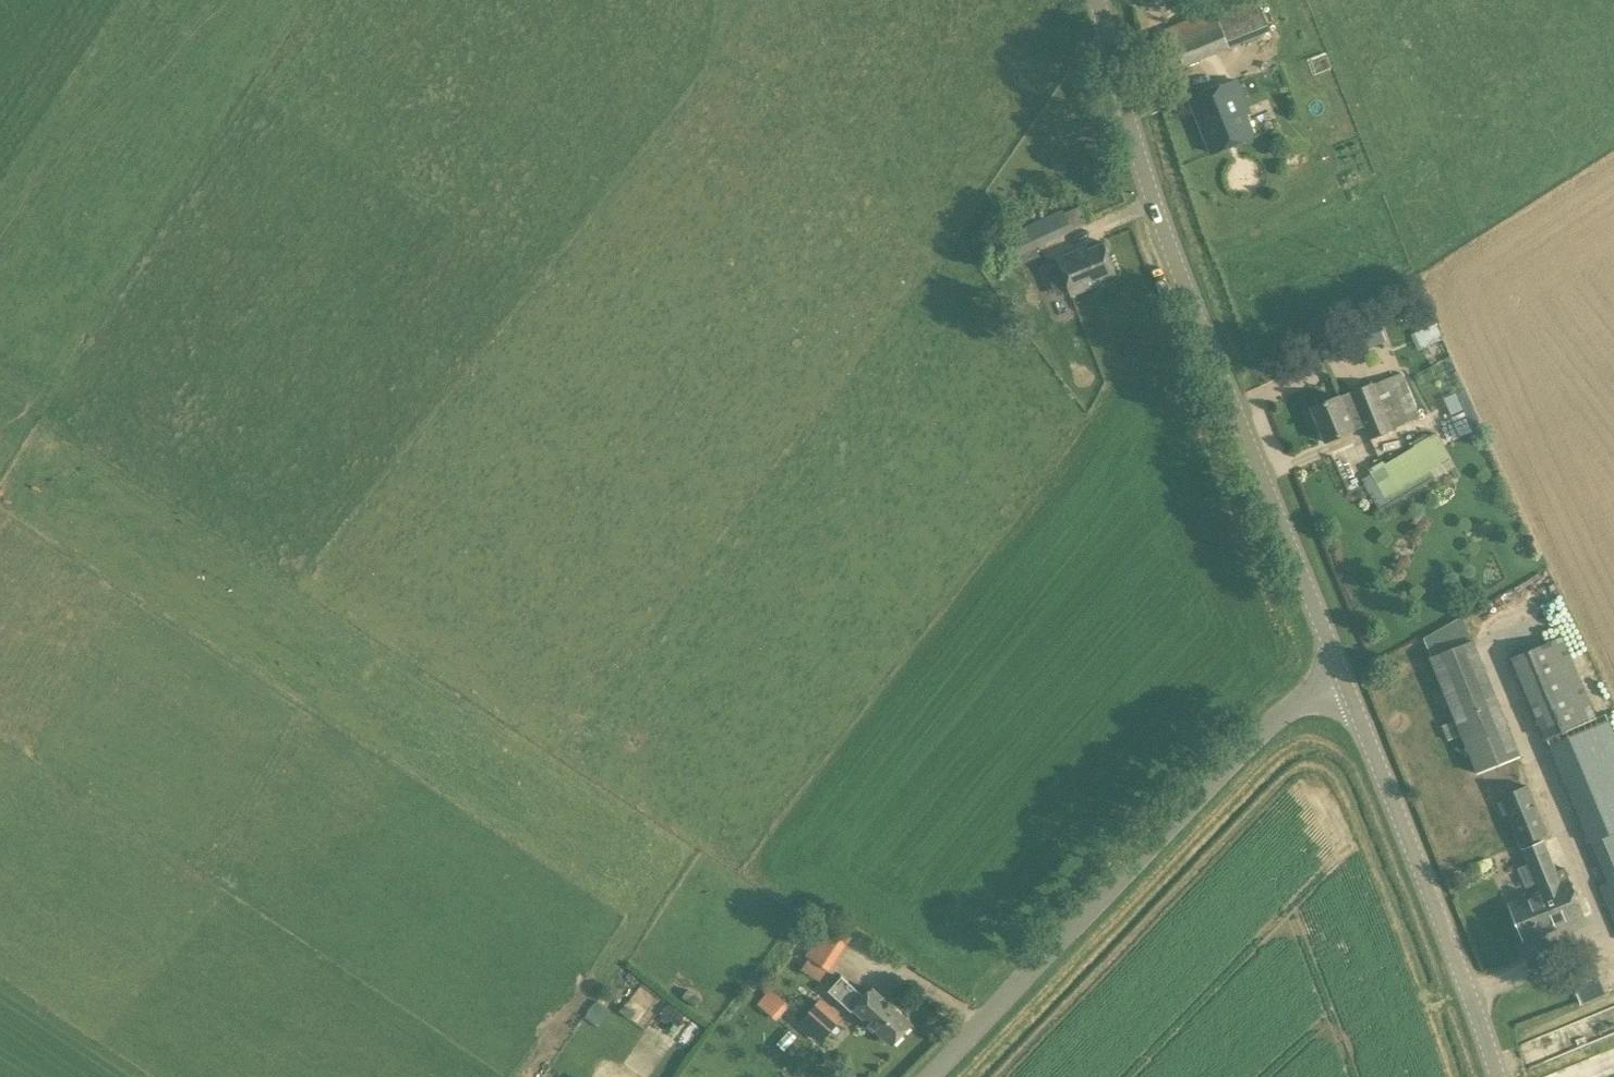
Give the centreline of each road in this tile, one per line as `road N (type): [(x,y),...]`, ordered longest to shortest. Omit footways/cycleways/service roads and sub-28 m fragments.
road 1 (tertiary): [(1098,0),(1166,240),(1345,680)]
road 2 (unclassified): [(933,1076),(1275,720),(1345,680)]
road 3 (tertiary): [(1345,680),(1497,1076)]

